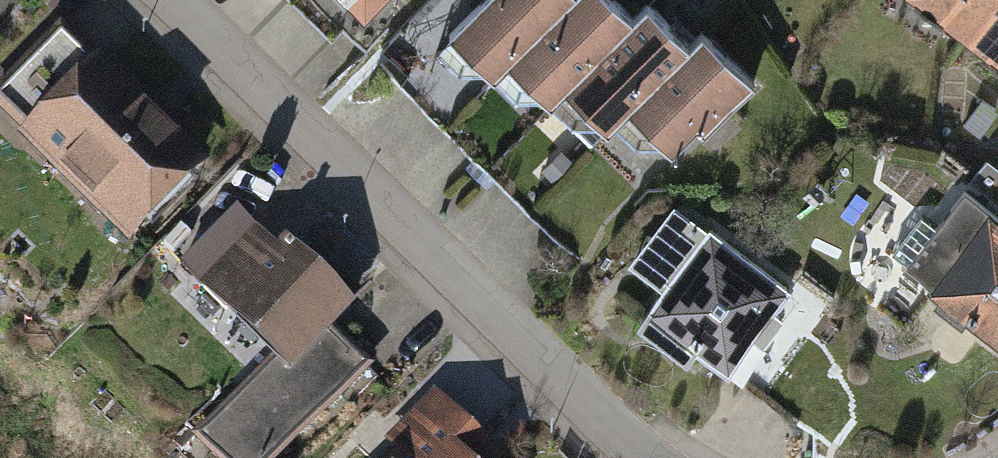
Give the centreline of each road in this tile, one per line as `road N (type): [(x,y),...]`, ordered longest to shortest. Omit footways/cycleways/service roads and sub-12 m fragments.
road 1 (tertiary): [(171,0),(648,457)]

